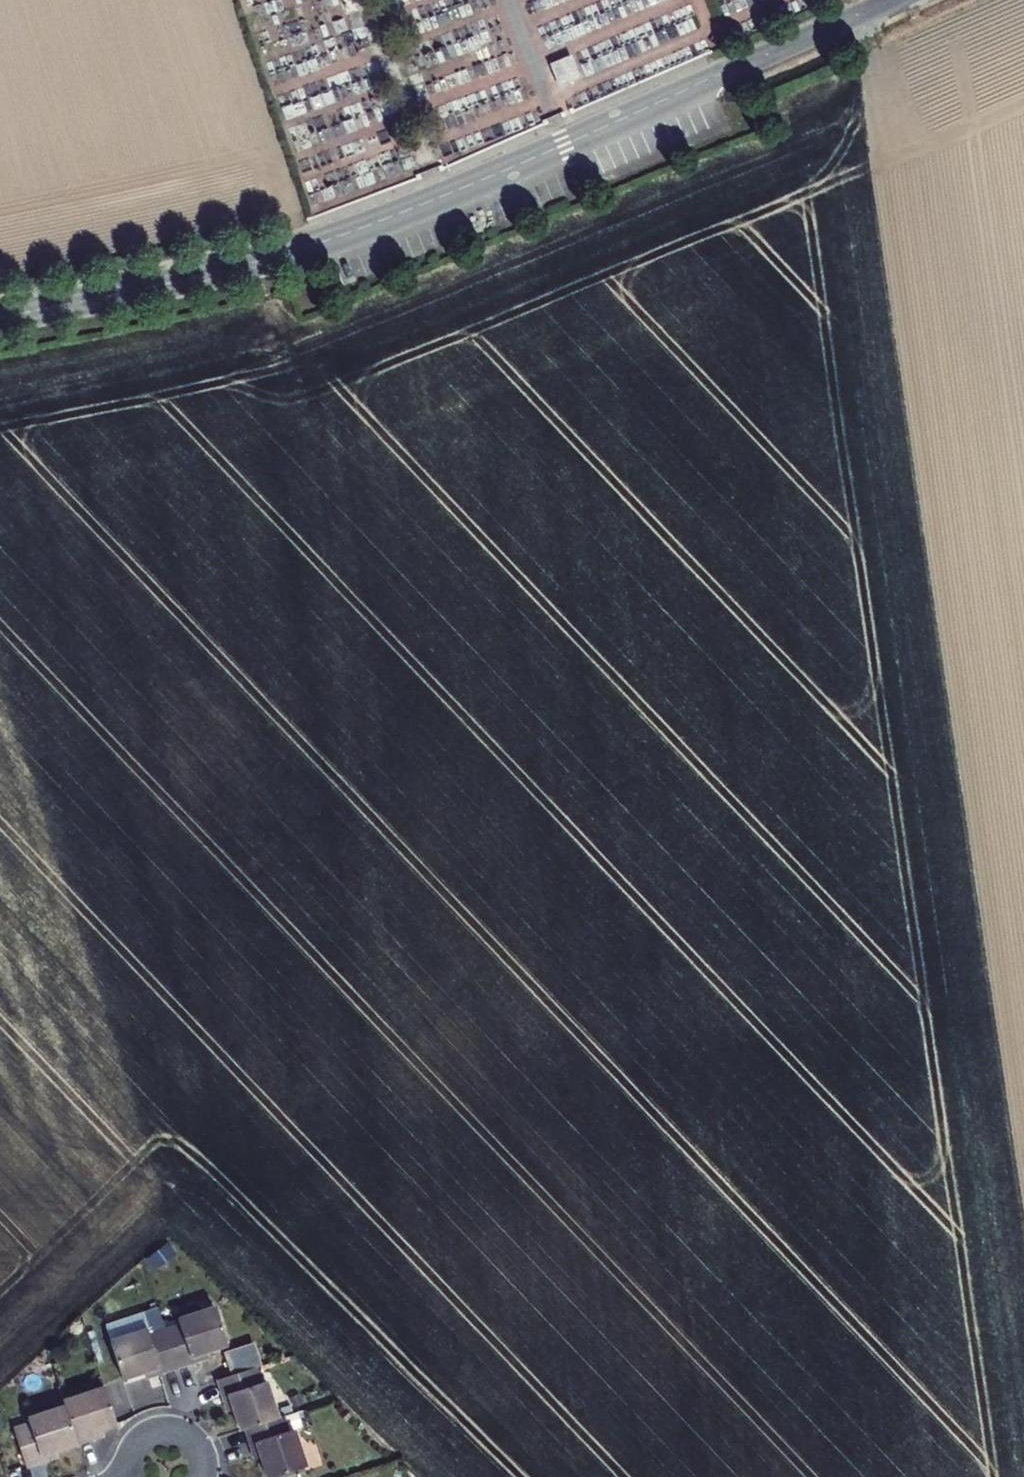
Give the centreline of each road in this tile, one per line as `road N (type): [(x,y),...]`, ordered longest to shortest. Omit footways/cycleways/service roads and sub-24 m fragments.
road 1 (tertiary): [(0,316),(193,276),(349,231),(885,0)]
road 2 (residential): [(207,1476),(202,1445),(180,1427),(151,1428),(127,1454)]

